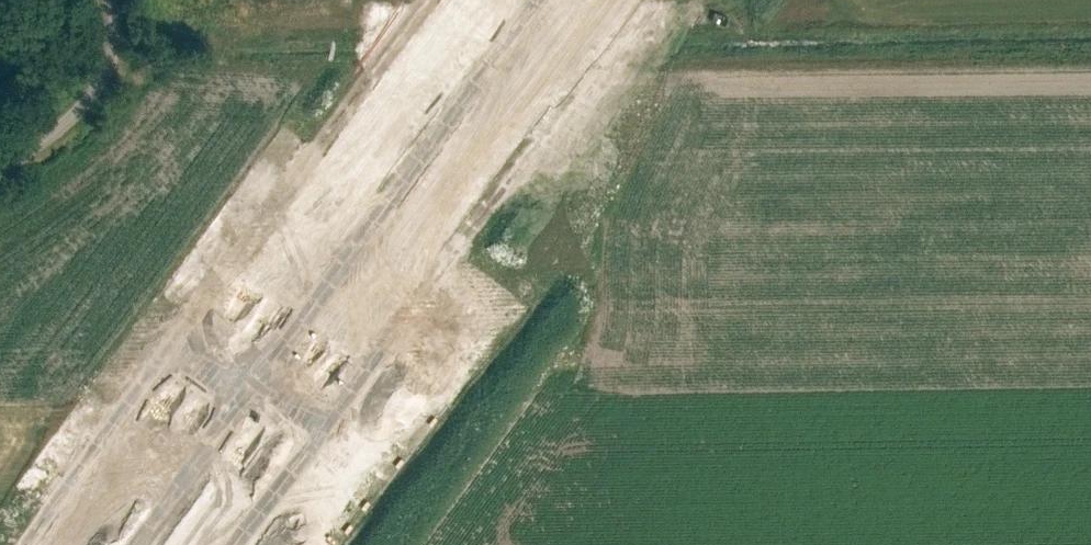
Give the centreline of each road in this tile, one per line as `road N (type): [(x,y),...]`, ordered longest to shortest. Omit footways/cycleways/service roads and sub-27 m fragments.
road 1 (track): [(112,0),(116,41),(101,82),(74,119),(0,171)]

